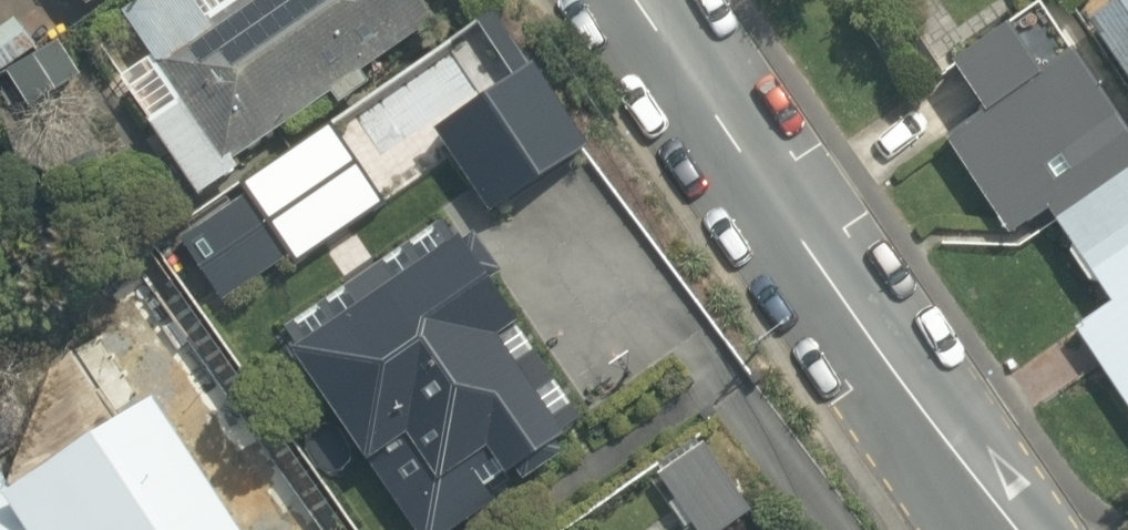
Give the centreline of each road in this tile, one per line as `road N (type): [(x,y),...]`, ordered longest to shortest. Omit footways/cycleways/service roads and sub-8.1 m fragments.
road 1 (residential): [(1010,529),(639,0)]

